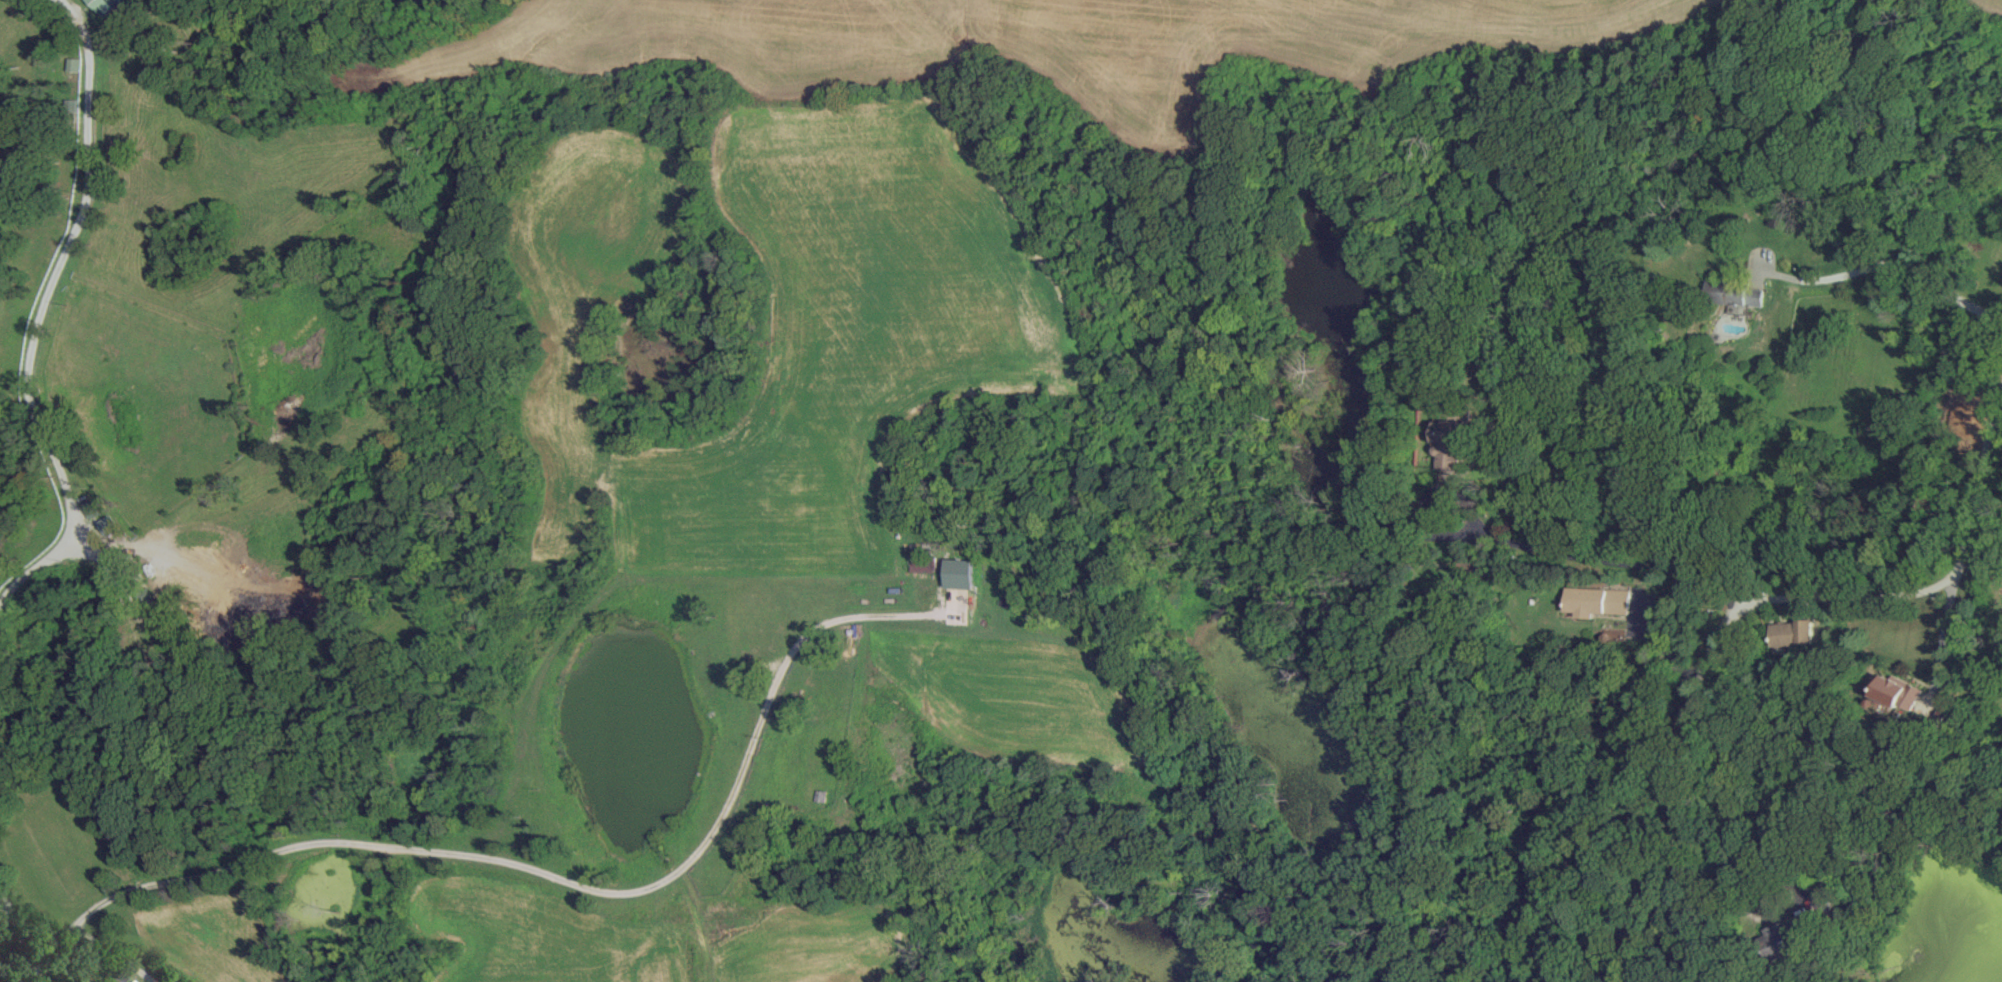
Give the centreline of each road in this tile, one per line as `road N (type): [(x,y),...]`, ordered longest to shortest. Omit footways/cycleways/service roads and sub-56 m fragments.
road 1 (residential): [(1962,554),(1952,573),(1923,591),(1752,600),(1731,610),(1695,694),(1678,787),(1691,824),(1733,853)]
road 2 (residential): [(1733,853),(1751,913),(1781,919),(1793,911),(1800,886),(1733,853)]
road 3 (residential): [(2001,394),(1975,471),(1962,554)]

